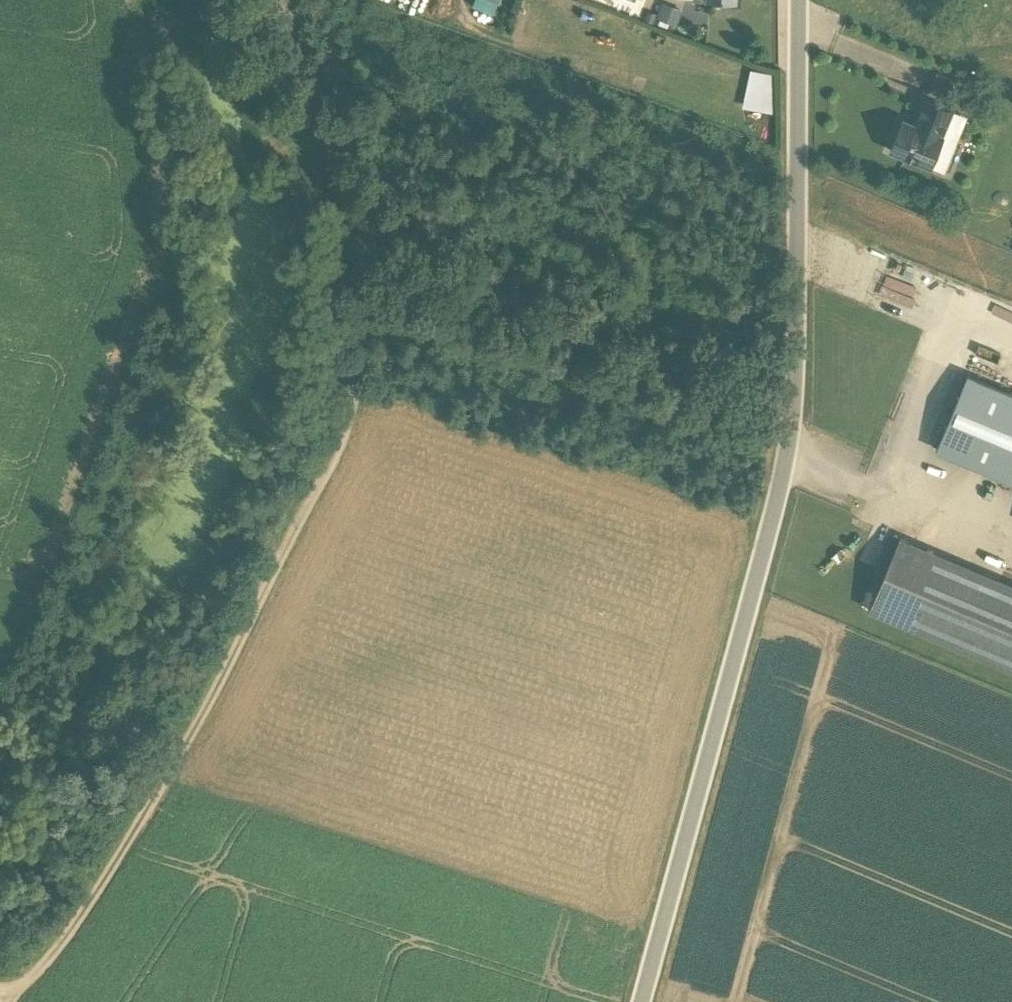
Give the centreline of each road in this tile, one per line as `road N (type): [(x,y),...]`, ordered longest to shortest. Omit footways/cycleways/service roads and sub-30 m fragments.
road 1 (track): [(284,0),(360,269),(359,350),(329,445),(266,573),(108,870),(13,1001)]
road 2 (tertiary): [(641,1001),(790,437),(800,0)]

